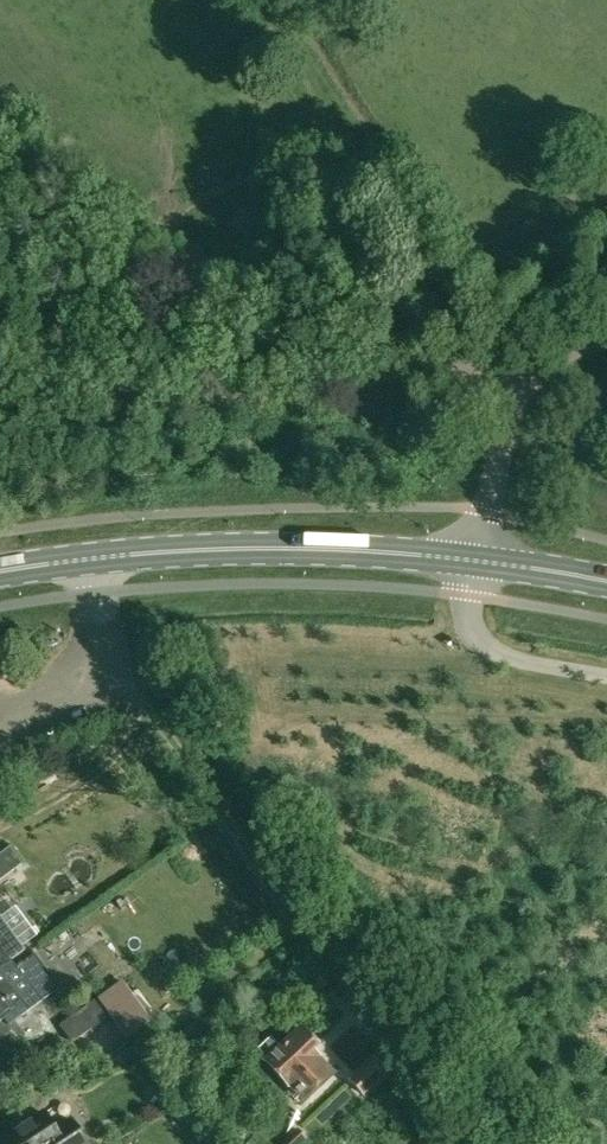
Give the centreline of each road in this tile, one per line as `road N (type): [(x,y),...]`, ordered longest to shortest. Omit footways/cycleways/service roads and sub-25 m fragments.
road 1 (unclassified): [(516,399),(475,376),(428,369),(255,404),(175,397),(97,383),(0,347)]
road 2 (primary): [(0,572),(245,549),(474,561)]
road 3 (unclassified): [(474,561),(516,399)]
road 4 (primary): [(474,561),(606,582)]

